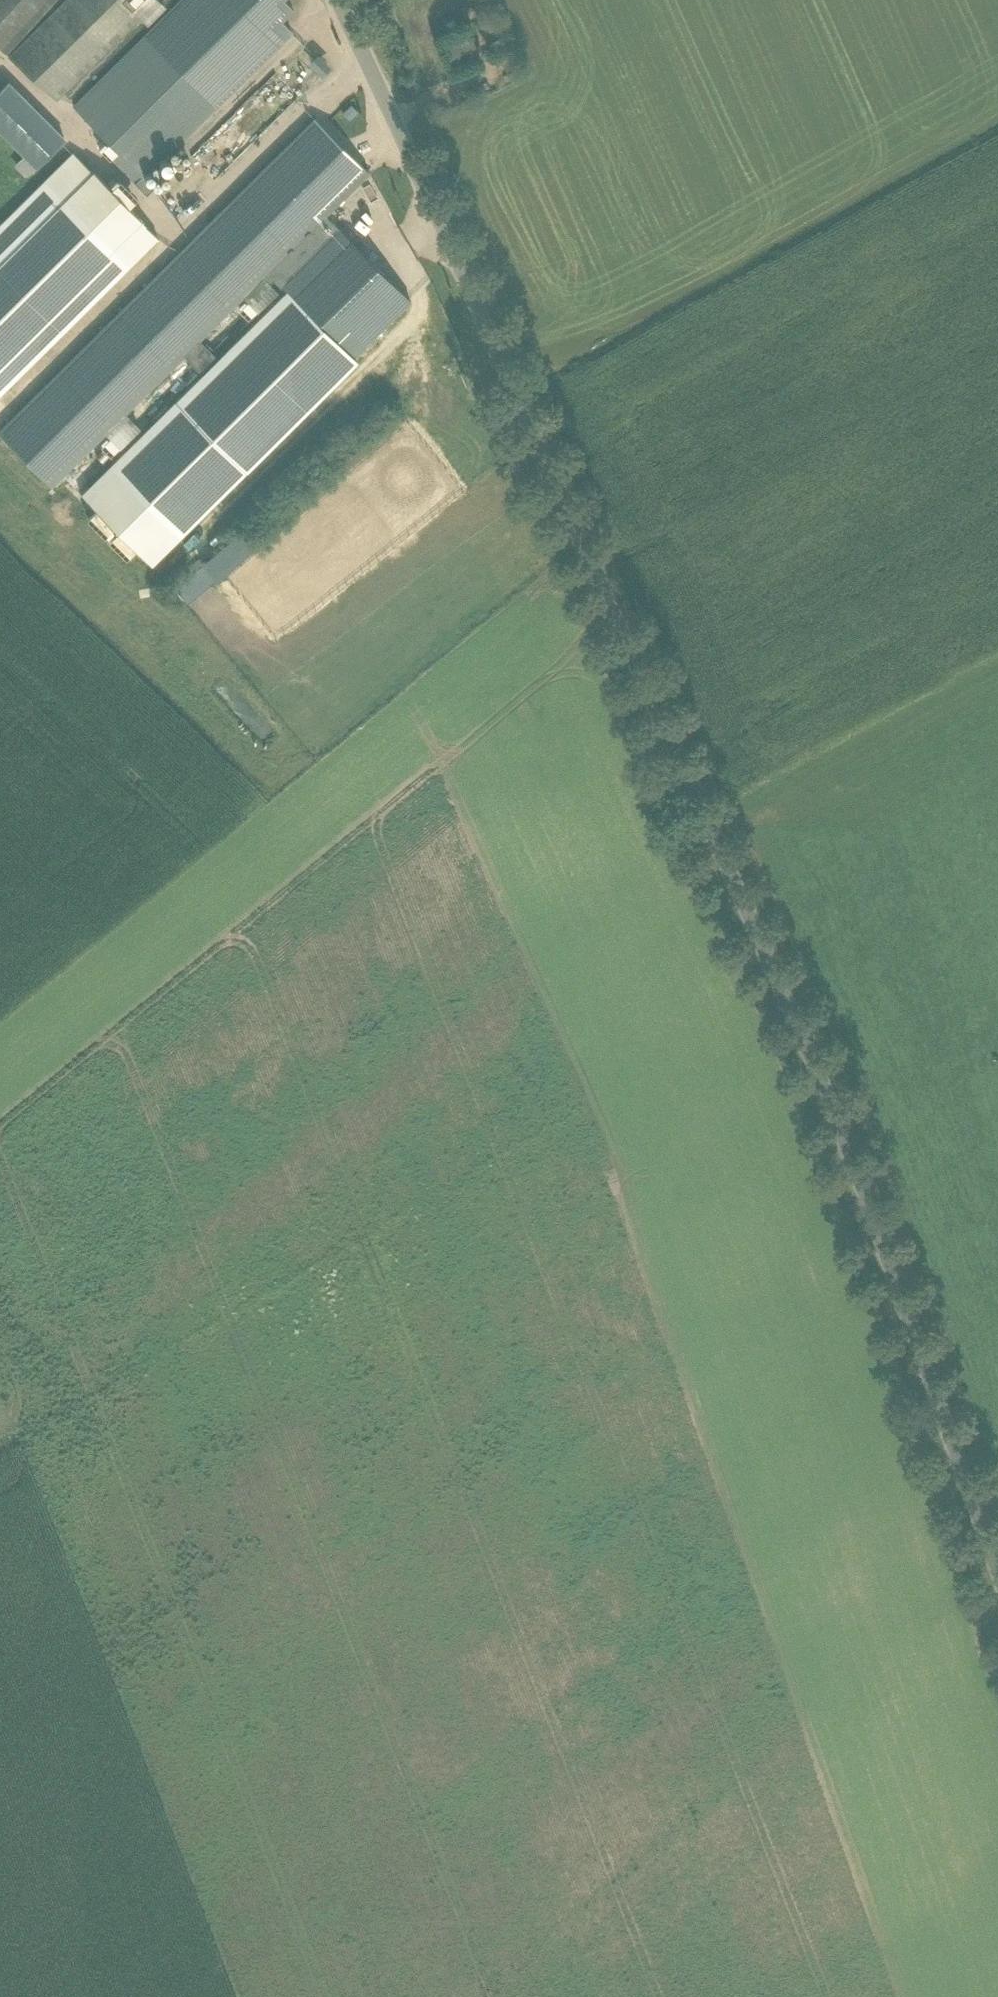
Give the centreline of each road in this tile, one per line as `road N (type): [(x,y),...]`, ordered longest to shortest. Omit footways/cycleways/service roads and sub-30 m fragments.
road 1 (unclassified): [(997,1574),(838,1120),(498,337),(337,0)]

